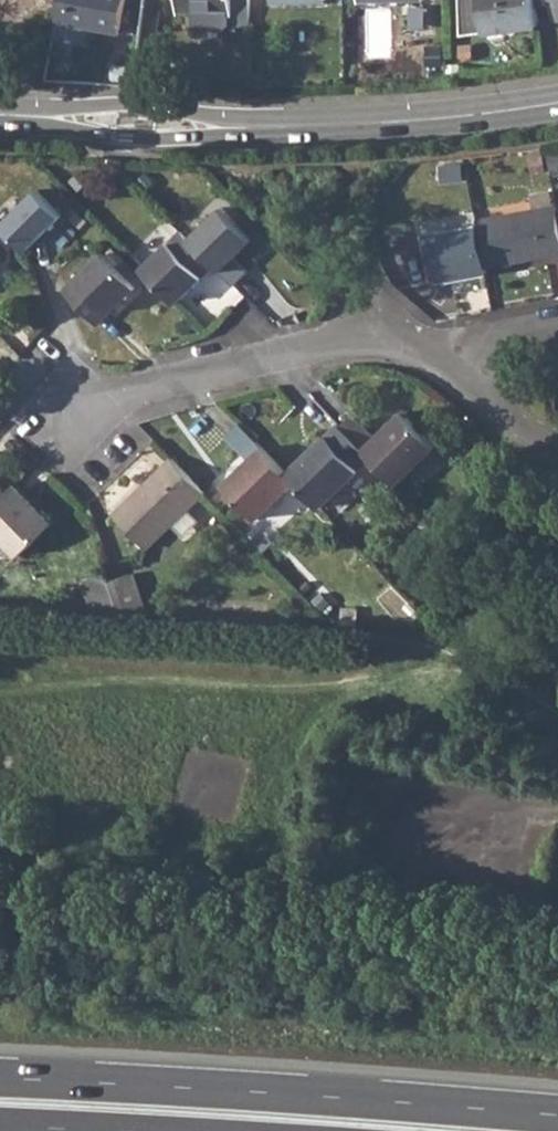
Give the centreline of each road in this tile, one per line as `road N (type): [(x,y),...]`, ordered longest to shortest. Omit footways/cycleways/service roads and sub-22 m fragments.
road 1 (motorway): [(557,1116),(0,1079)]
road 2 (residential): [(434,358),(350,343),(122,396),(75,422)]
road 3 (secondary): [(267,128),(430,122),(557,103)]
road 4 (secondary): [(267,128),(149,104),(0,110)]
road 5 (secondary): [(0,123),(132,139),(267,128)]
road 6 (residential): [(557,447),(434,358)]
road 7 (residential): [(557,334),(434,358)]

